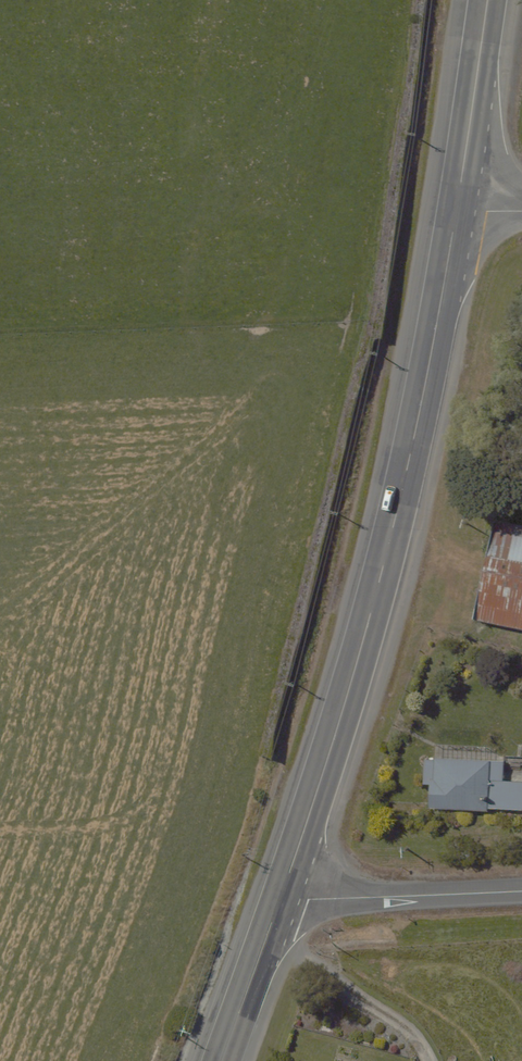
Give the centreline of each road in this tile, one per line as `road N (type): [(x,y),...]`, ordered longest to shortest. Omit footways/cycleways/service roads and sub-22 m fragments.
road 1 (primary): [(281,898),(396,516),(458,206)]
road 2 (residential): [(281,898),(521,891)]
road 3 (primary): [(458,206),(486,0)]
road 4 (primary): [(221,1060),(281,898)]

